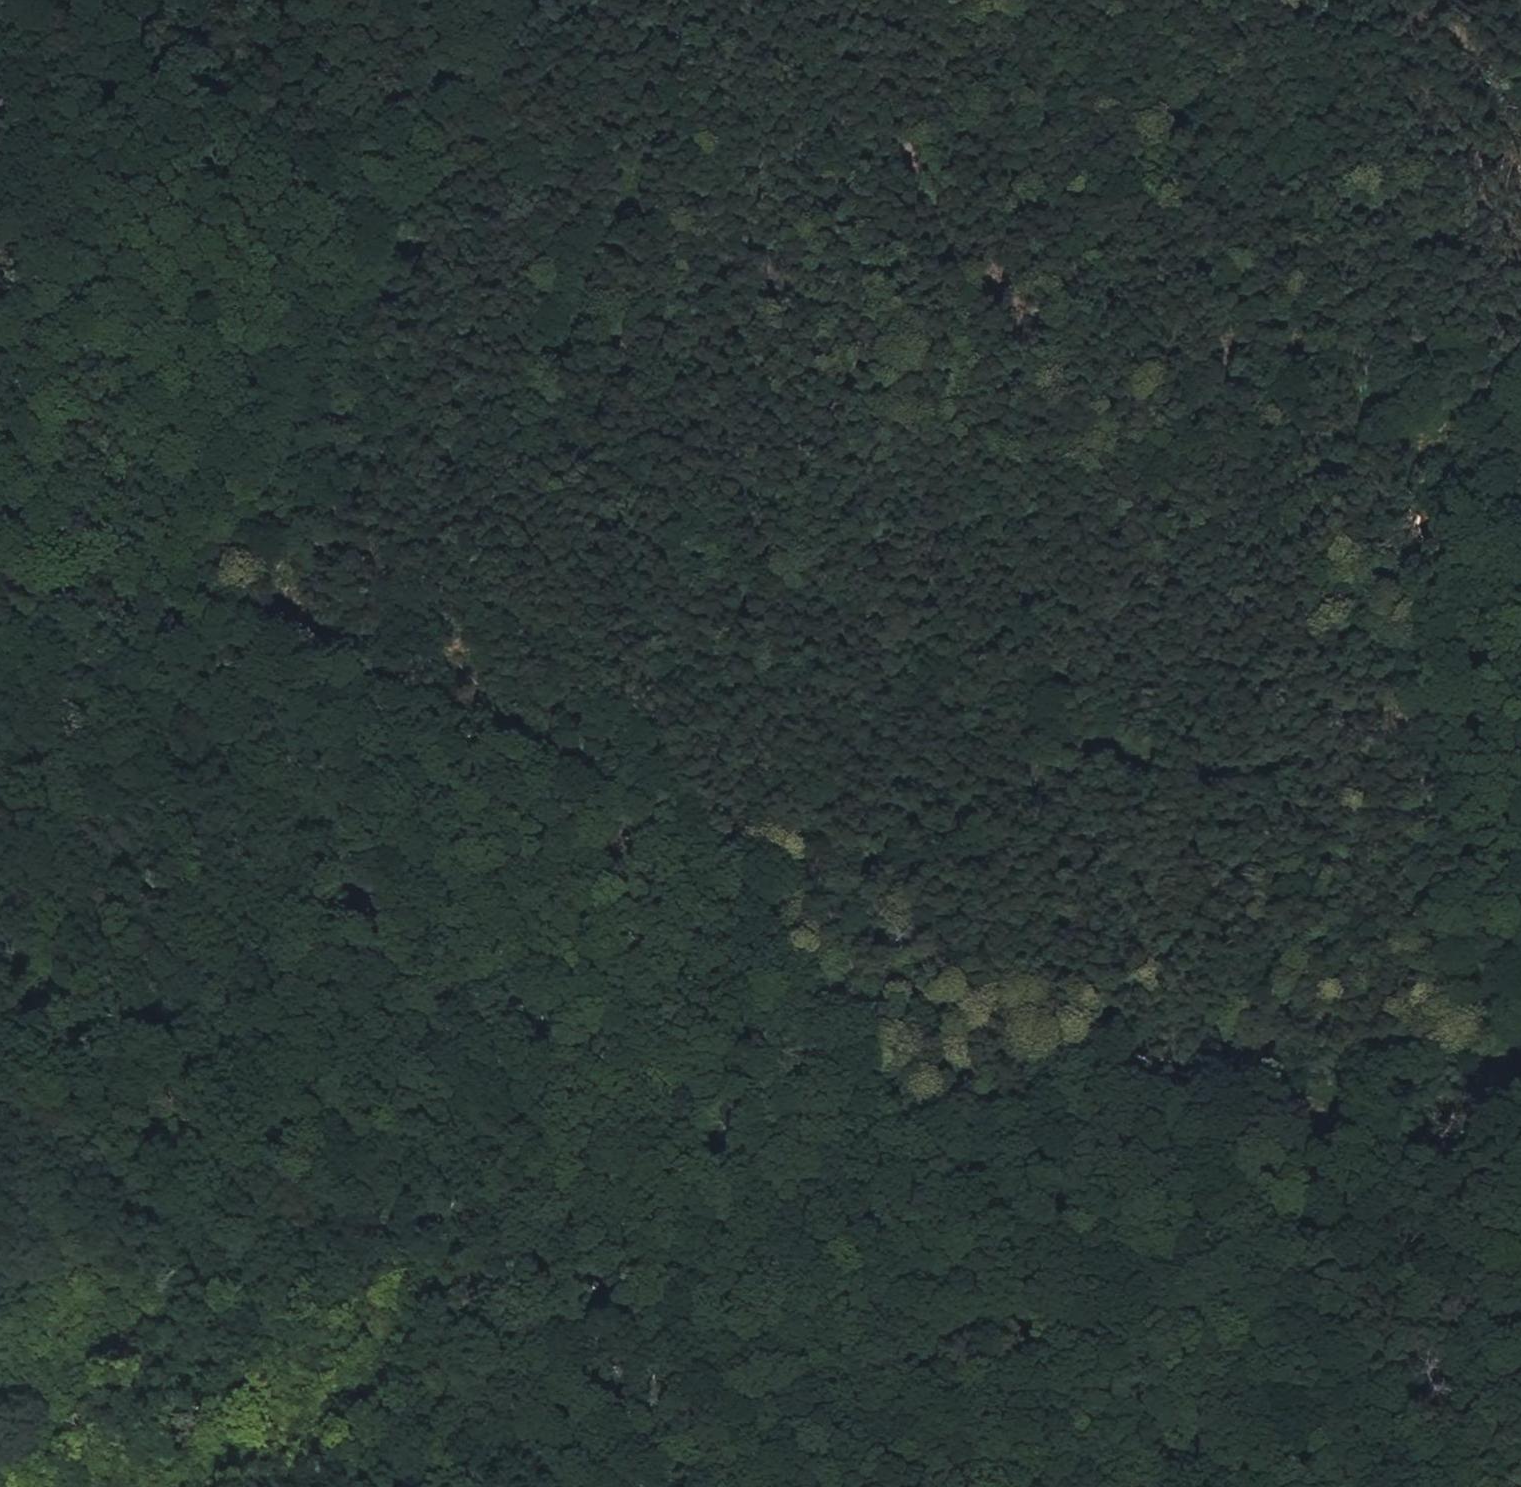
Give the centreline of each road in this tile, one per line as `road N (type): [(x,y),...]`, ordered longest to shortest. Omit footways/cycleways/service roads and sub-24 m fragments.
road 1 (track): [(72,1486),(83,1376),(0,1129)]

